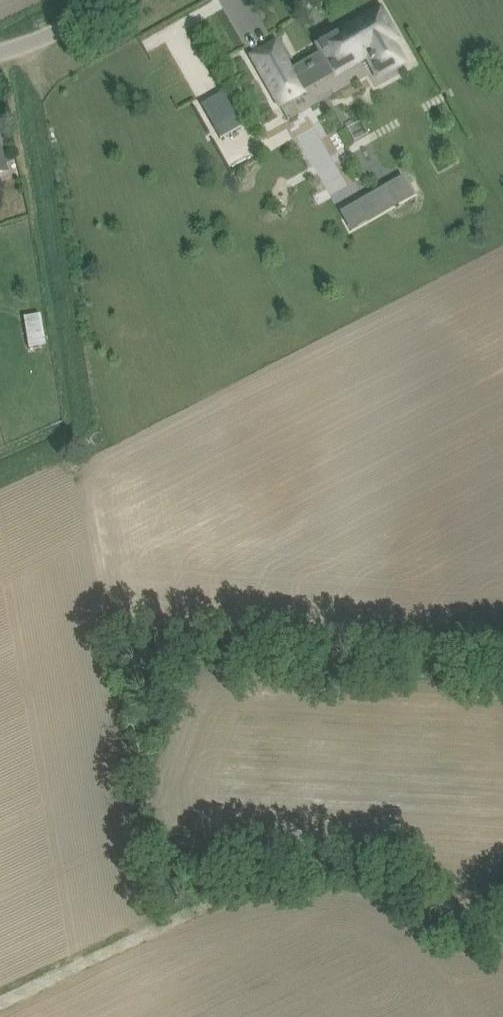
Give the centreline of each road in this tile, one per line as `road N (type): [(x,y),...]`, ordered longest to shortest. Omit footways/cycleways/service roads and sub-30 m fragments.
road 1 (unclassified): [(0,52),(120,0)]

